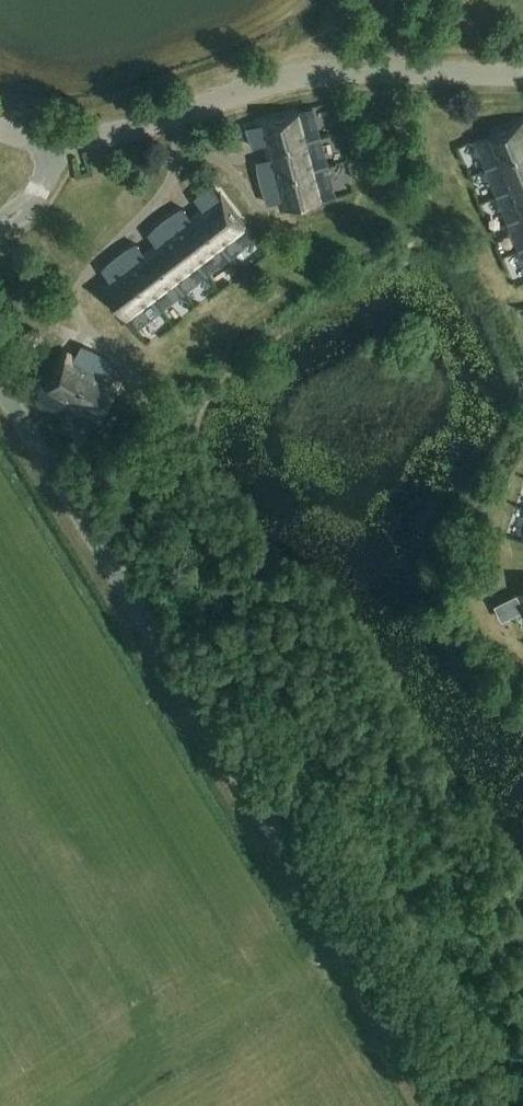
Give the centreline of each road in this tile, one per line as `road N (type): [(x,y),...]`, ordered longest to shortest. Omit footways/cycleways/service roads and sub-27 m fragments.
road 1 (unclassified): [(441,1105),(0,385)]

